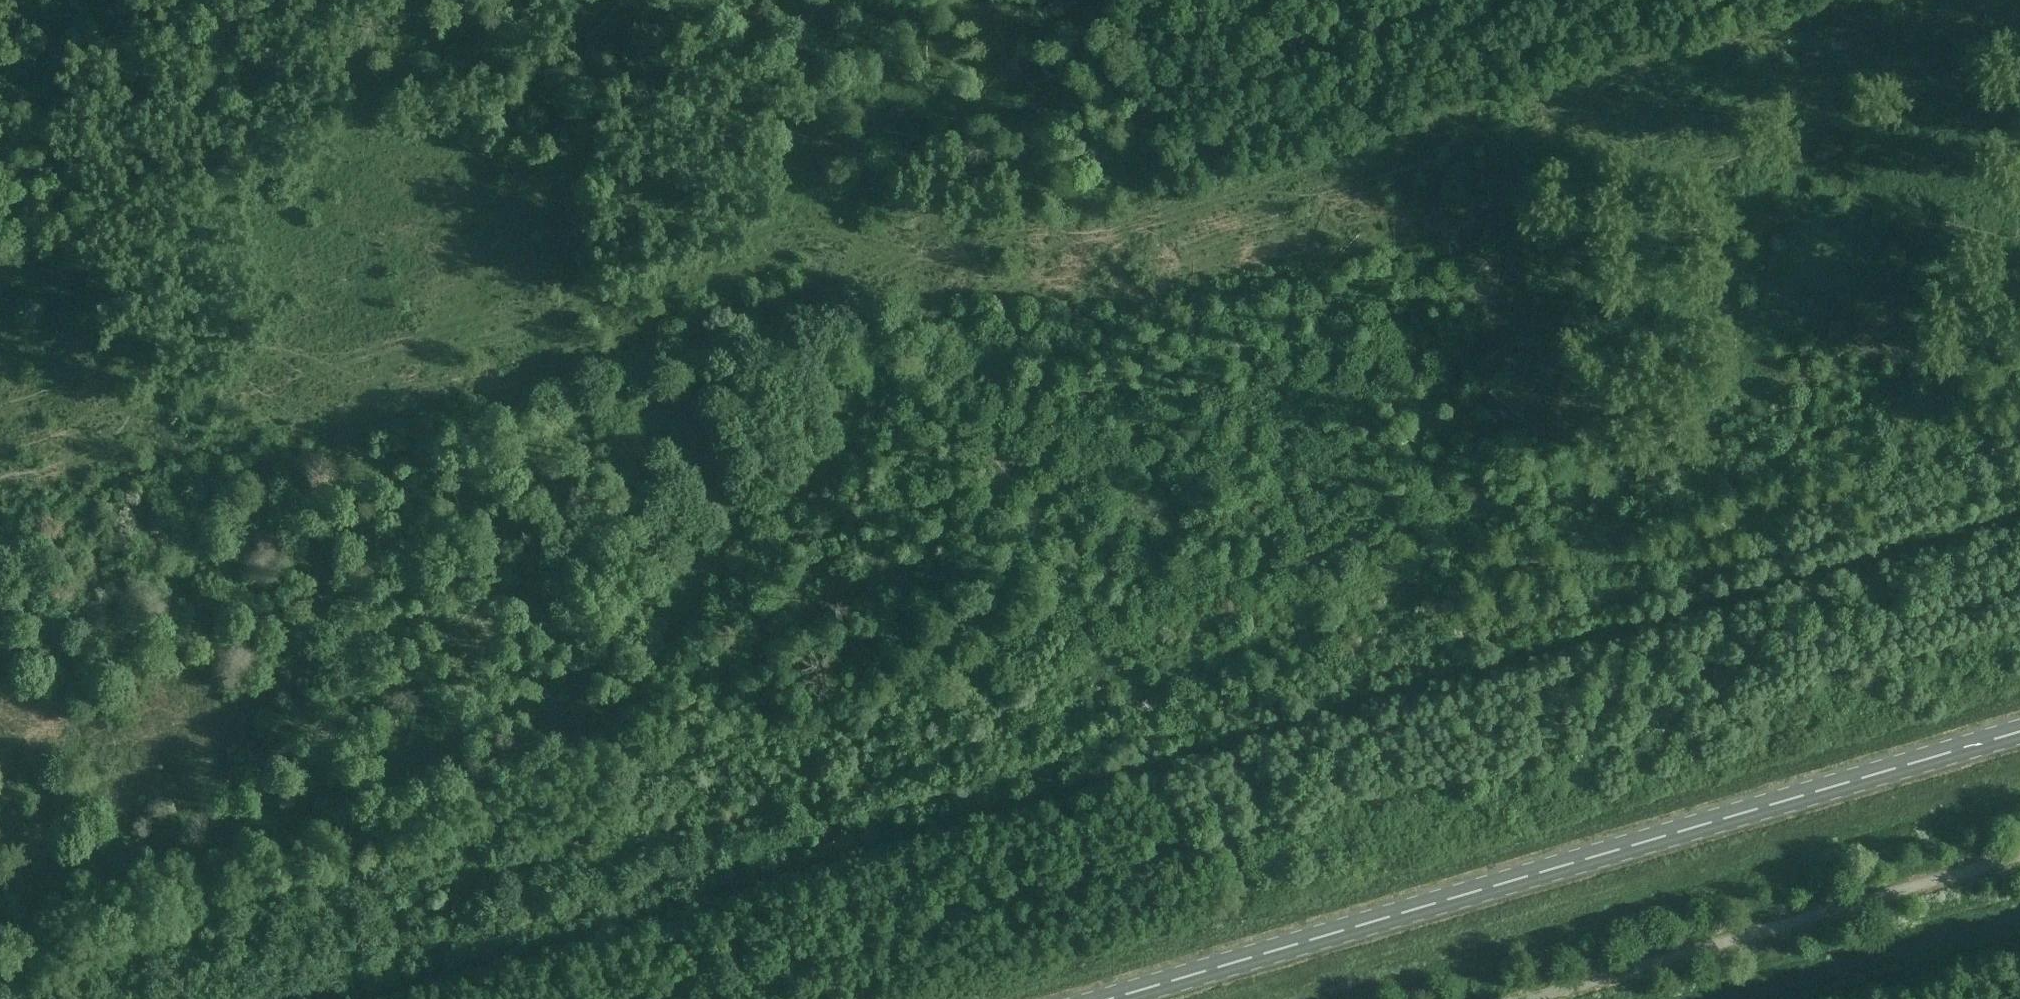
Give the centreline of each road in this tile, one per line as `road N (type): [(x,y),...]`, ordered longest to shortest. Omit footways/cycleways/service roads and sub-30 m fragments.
road 1 (secondary): [(1097,998),(2019,731)]

